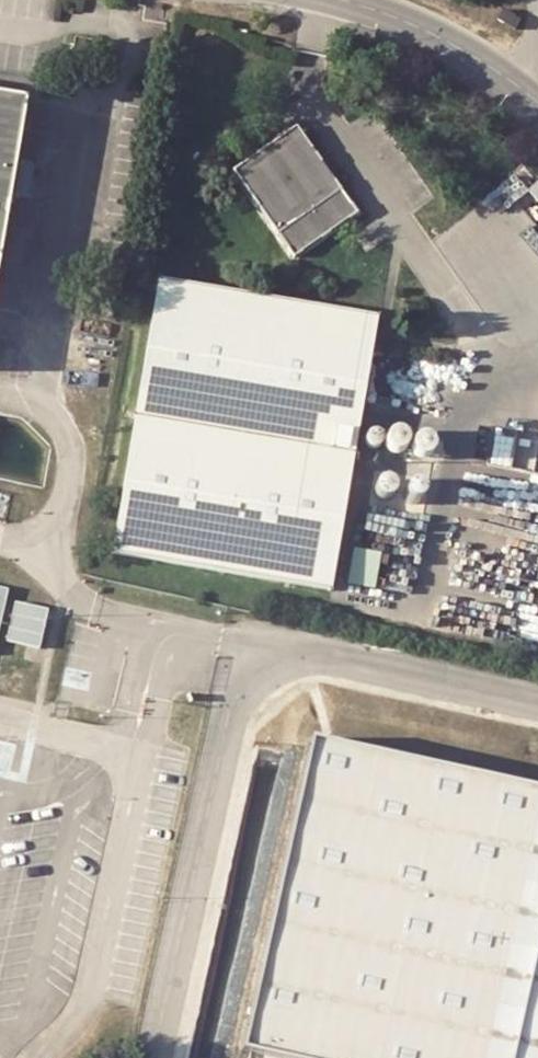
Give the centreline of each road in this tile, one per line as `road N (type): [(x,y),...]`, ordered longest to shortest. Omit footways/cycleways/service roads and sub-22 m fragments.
road 1 (unclassified): [(537,701),(325,652),(245,681),(223,743),(155,1057)]
road 2 (unclassified): [(537,106),(363,0)]

